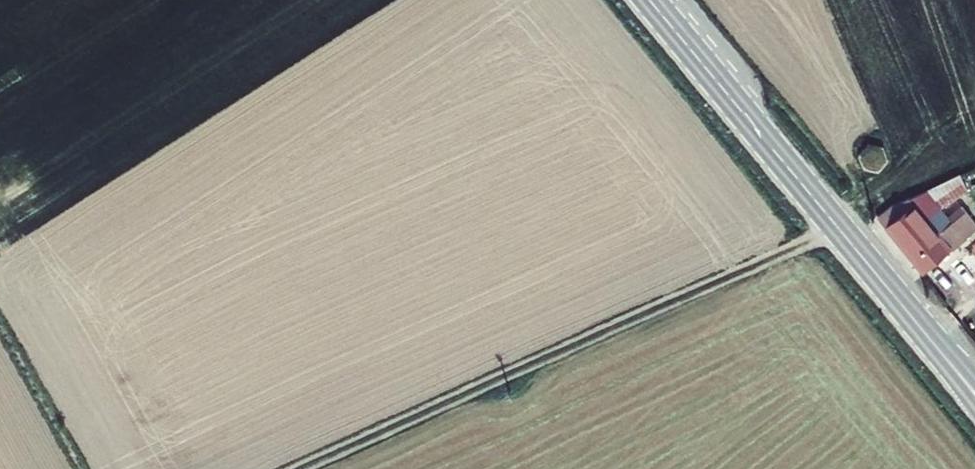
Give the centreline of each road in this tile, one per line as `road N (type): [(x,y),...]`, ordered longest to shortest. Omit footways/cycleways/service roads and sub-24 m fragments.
road 1 (secondary): [(649,0),(940,351)]

